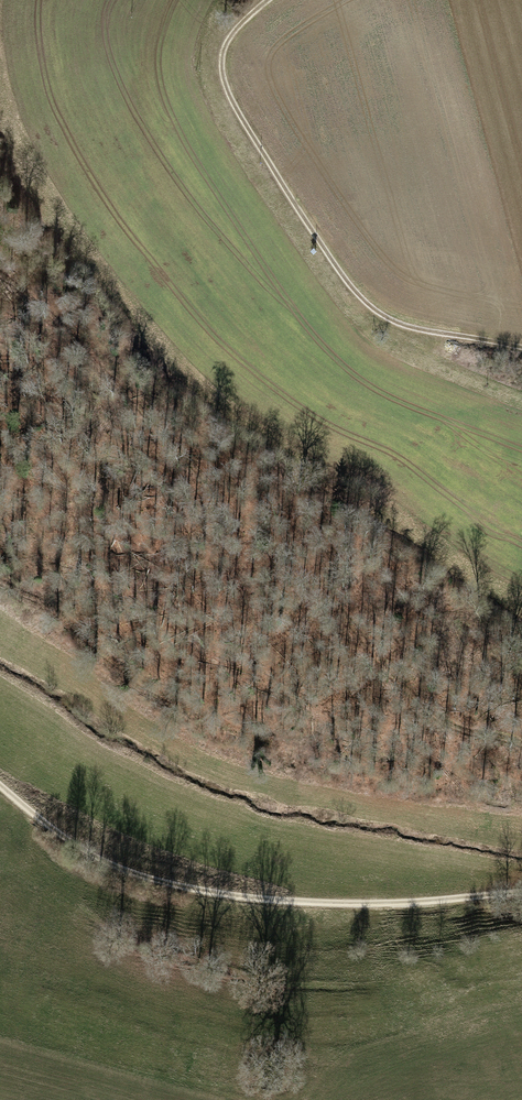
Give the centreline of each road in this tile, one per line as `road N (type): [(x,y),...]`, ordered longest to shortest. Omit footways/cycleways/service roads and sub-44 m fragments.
road 1 (track): [(0,272),(39,302),(419,702),(455,729),(521,744)]
road 2 (track): [(0,784),(46,823),(171,888),(346,905),(521,896)]
road 3 (track): [(521,350),(419,331),(341,272),(227,87),(224,51),(273,0)]
road 4 (track): [(0,582),(66,619),(146,687),(258,739)]

